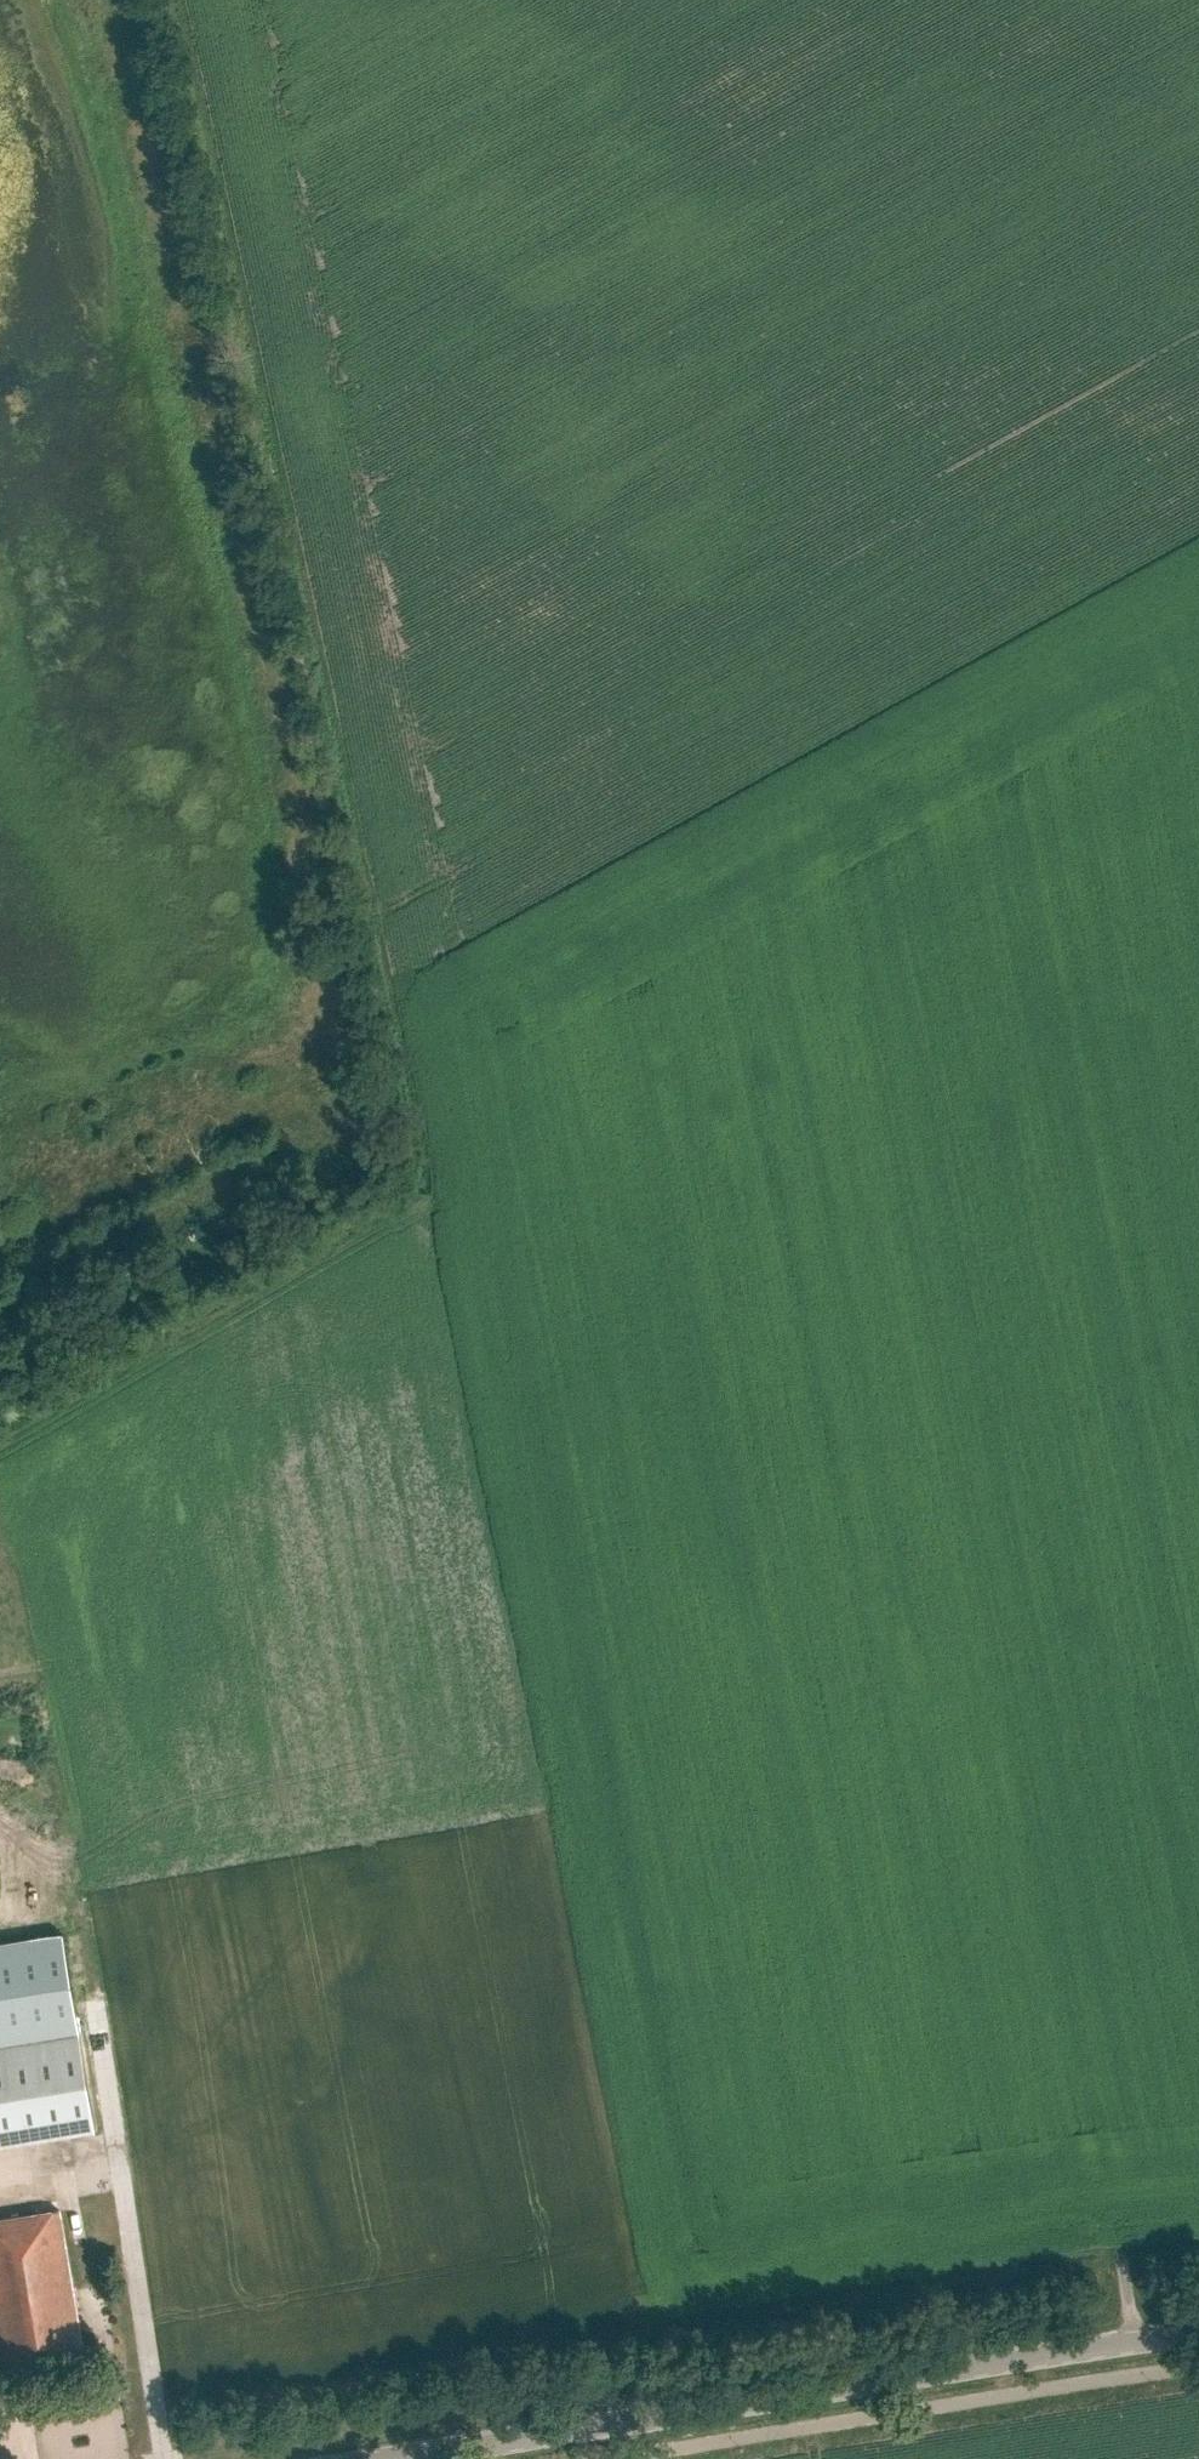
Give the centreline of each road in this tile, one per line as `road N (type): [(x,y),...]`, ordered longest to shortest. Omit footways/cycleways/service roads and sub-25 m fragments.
road 1 (secondary): [(406,2458),(1198,2339)]

